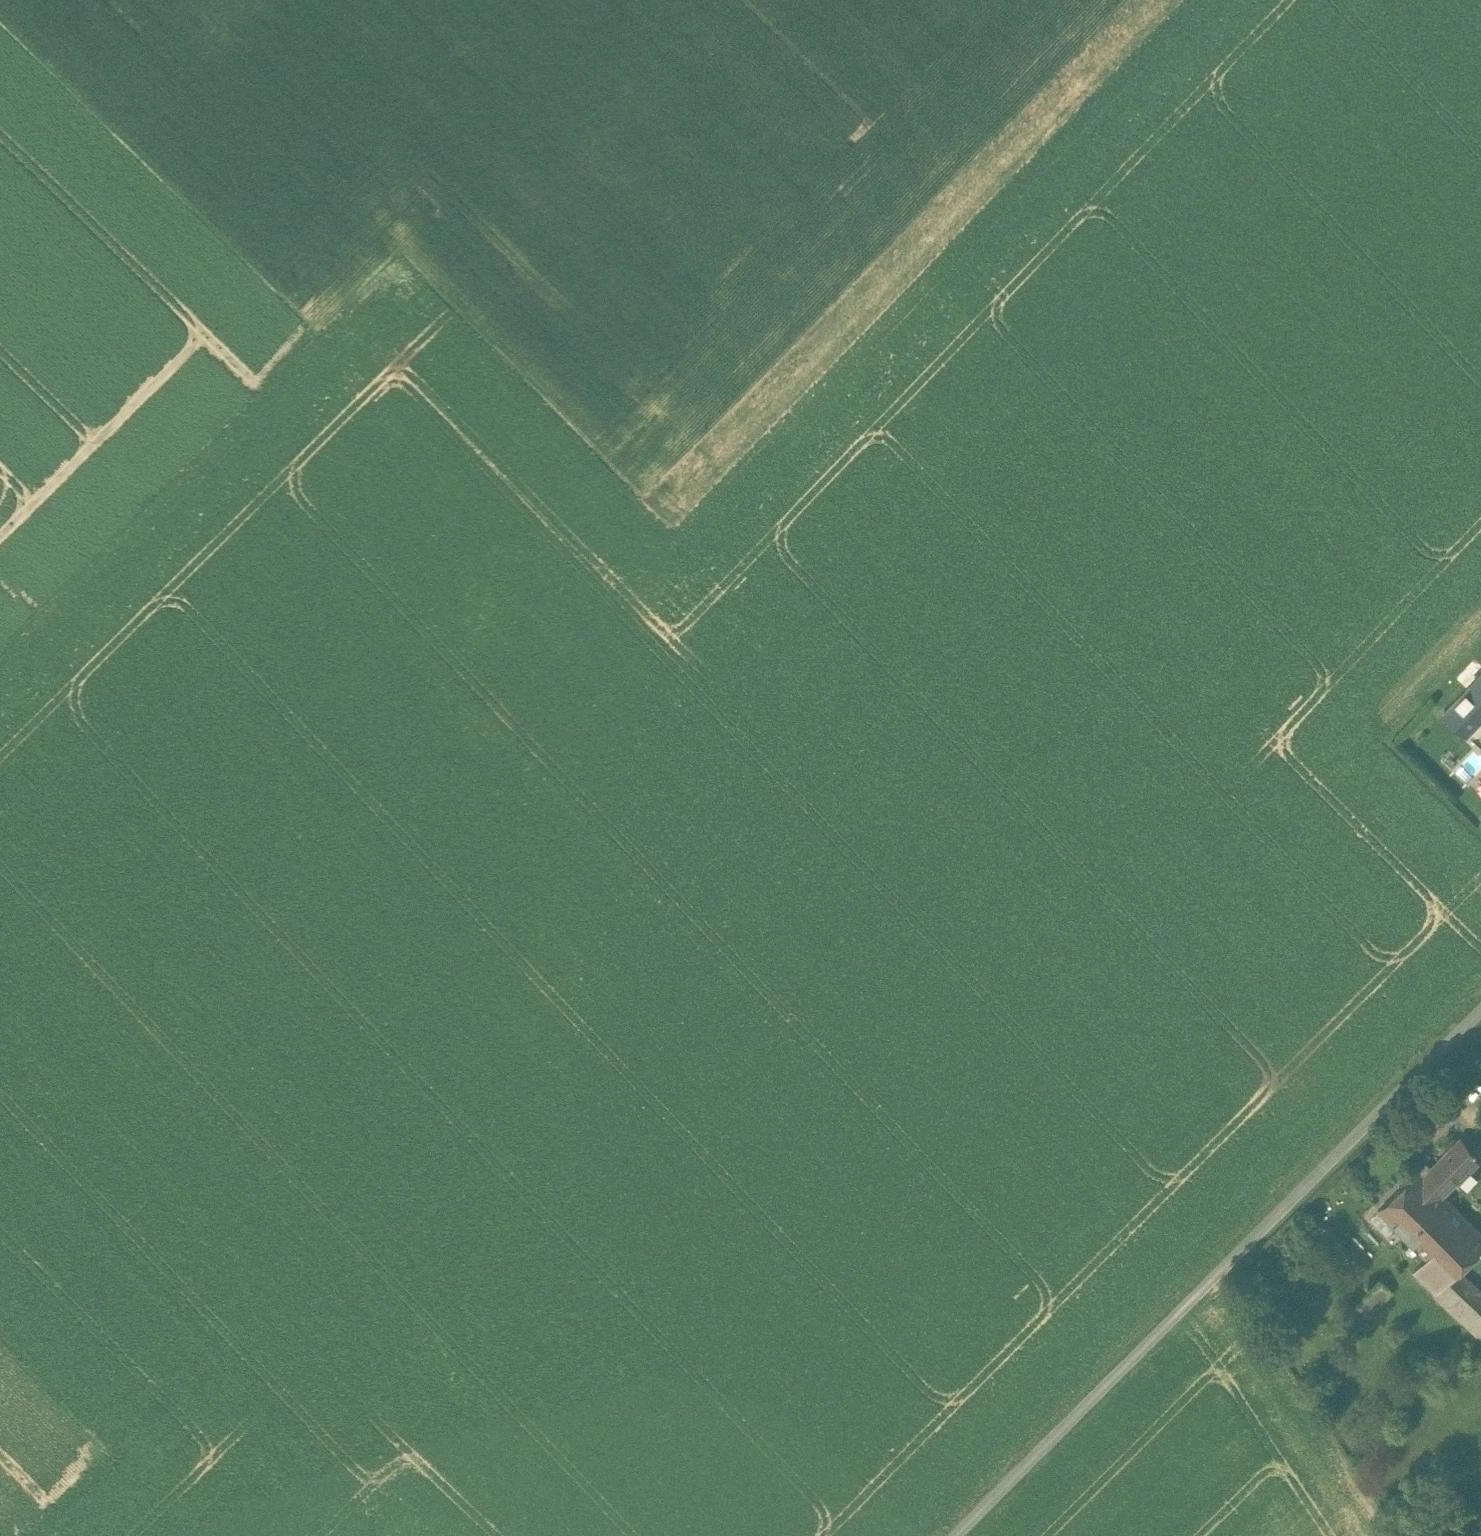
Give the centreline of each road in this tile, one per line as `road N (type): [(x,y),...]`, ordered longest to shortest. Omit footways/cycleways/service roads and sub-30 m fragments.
road 1 (track): [(953,1535),(1480,1005)]

